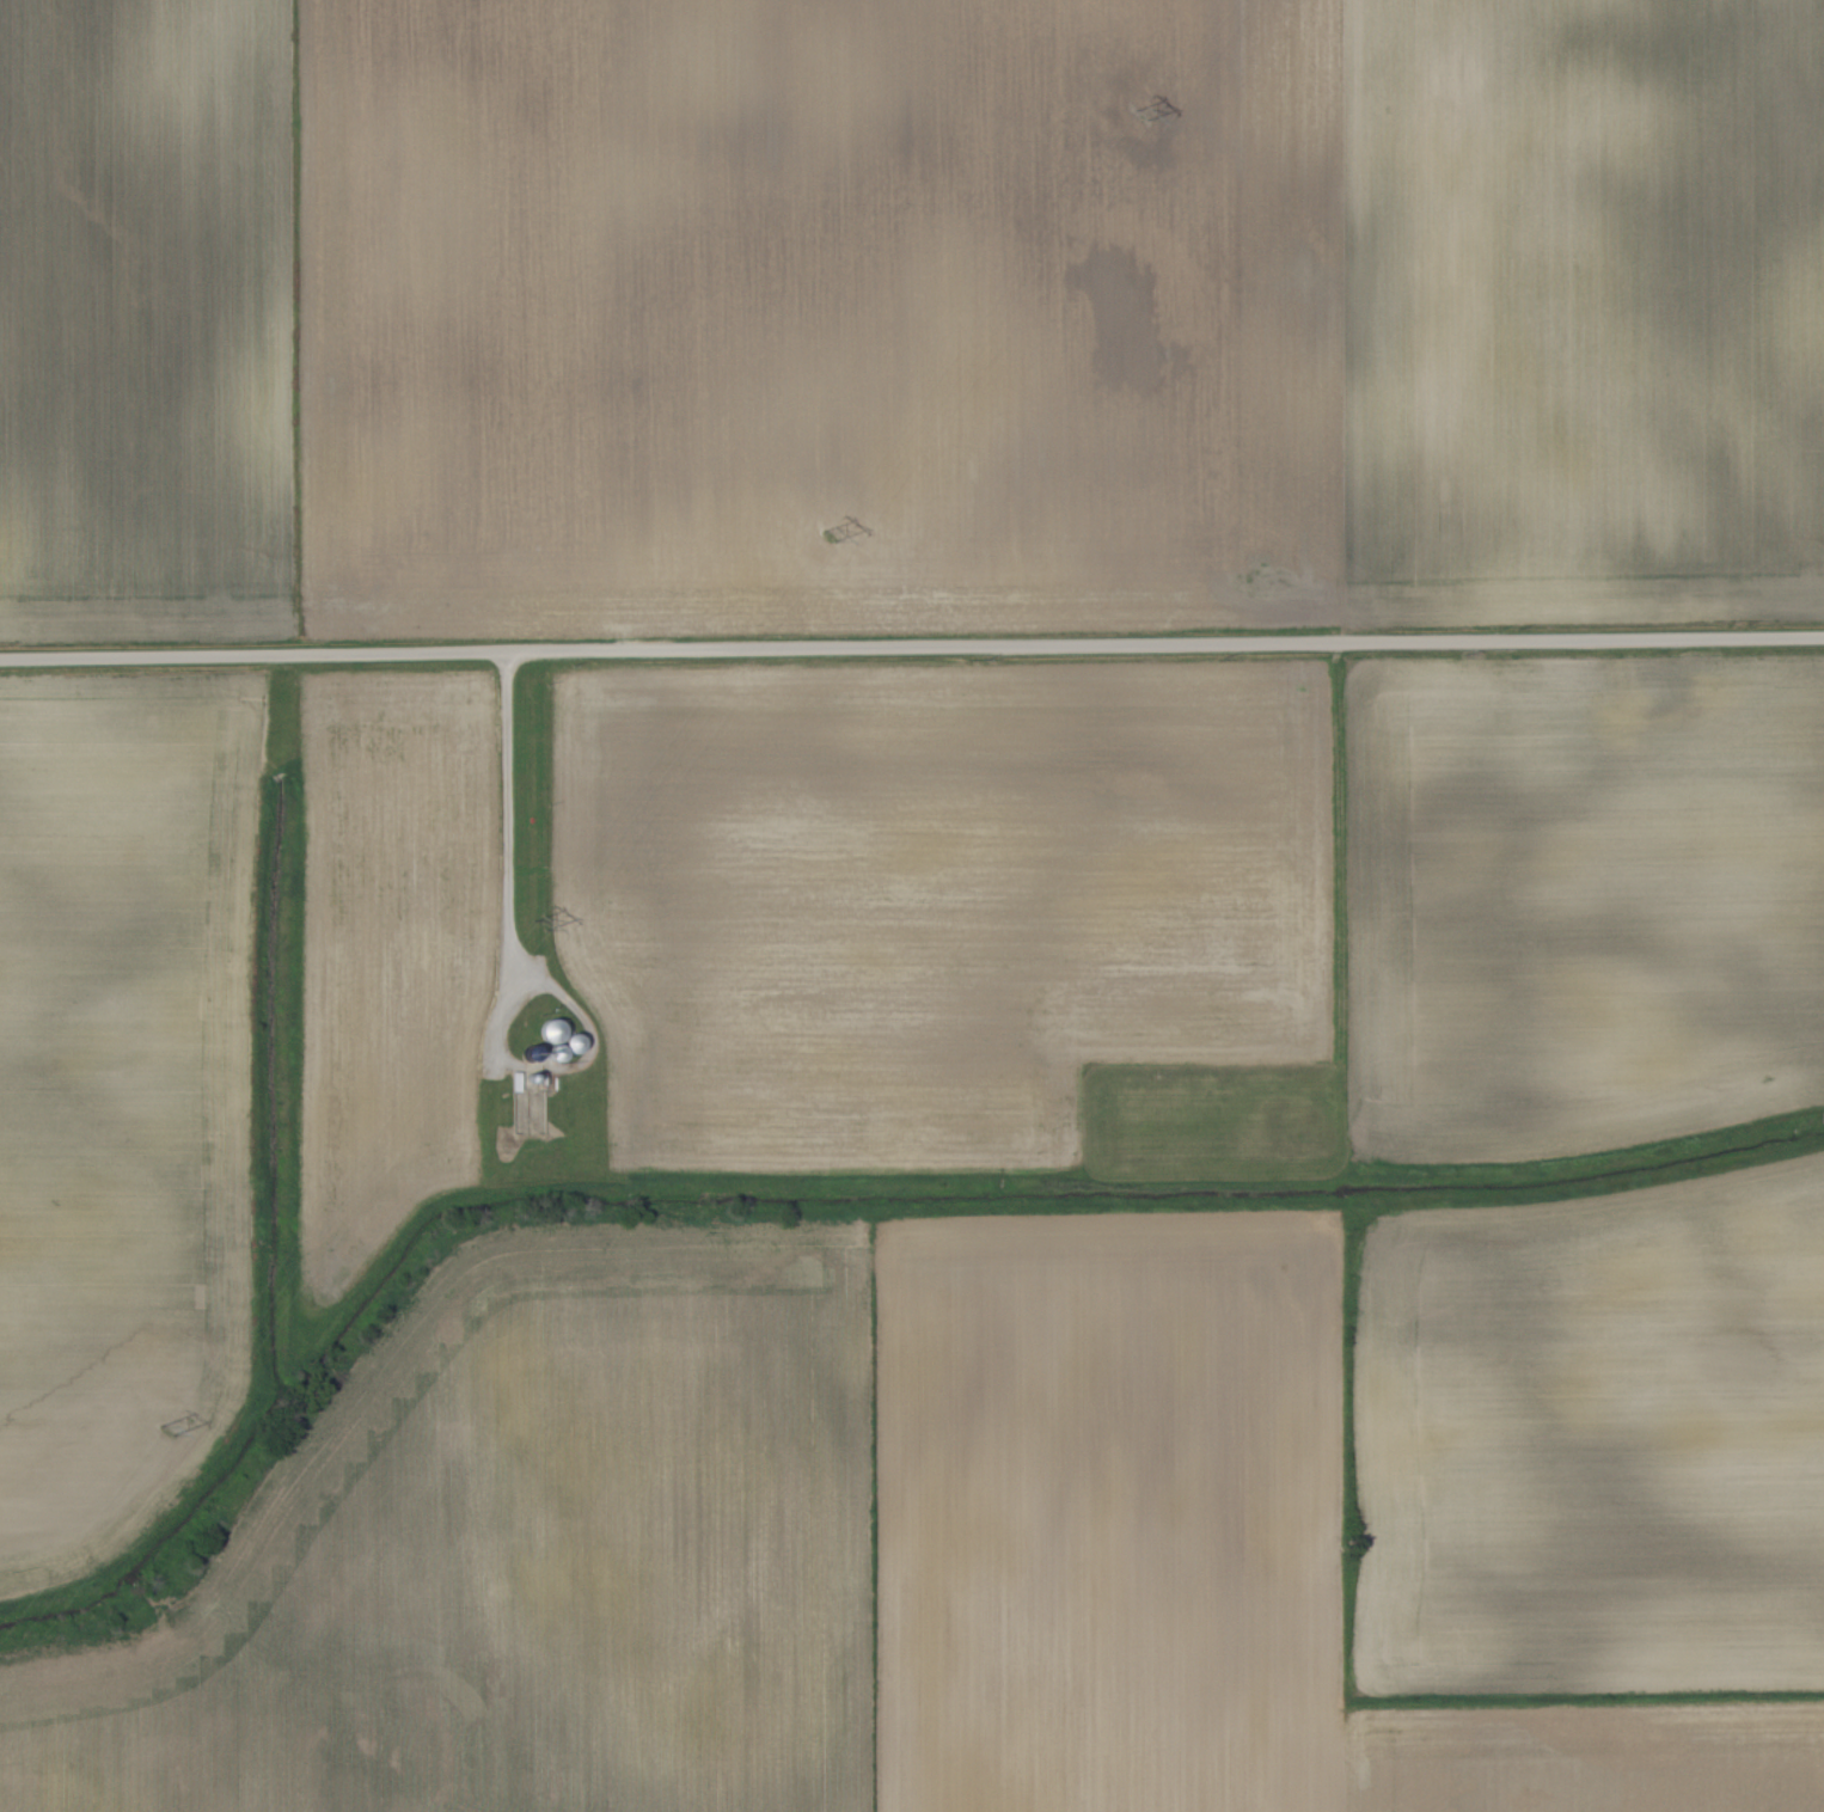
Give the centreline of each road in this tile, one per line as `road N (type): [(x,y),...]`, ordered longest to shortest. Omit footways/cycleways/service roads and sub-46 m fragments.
road 1 (residential): [(0,657),(1823,639)]

